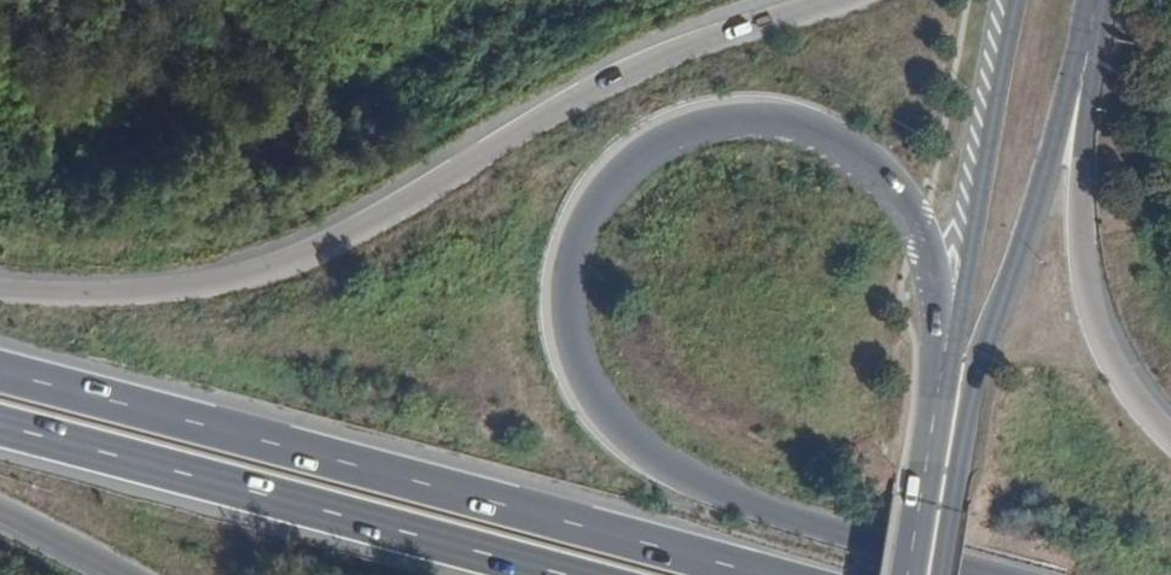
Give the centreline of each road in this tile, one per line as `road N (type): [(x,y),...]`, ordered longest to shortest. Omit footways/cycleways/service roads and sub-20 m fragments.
road 1 (trunk): [(1003,574),(769,511),(636,442),(587,382),(567,316),(566,280),(590,204),(635,154),(693,125),(768,115),(802,119),(851,143),(908,202),(933,253),(936,410)]
road 2 (trunk): [(850,0),(683,49),(614,79),(349,235),(274,268),(156,291),(0,292)]
road 3 (trunk): [(747,574),(0,374)]
road 4 (secondary): [(939,574),(976,376),(1026,240),(1093,0)]
road 5 (trunk): [(0,427),(559,574)]
road 6 (trunk): [(1170,438),(1111,362),(1091,308),(1083,188),(1099,0)]
road 7 (secondary): [(1019,0),(936,410)]
road 8 (secondary): [(936,410),(908,574)]
road 9 (trunk): [(0,510),(125,574)]

